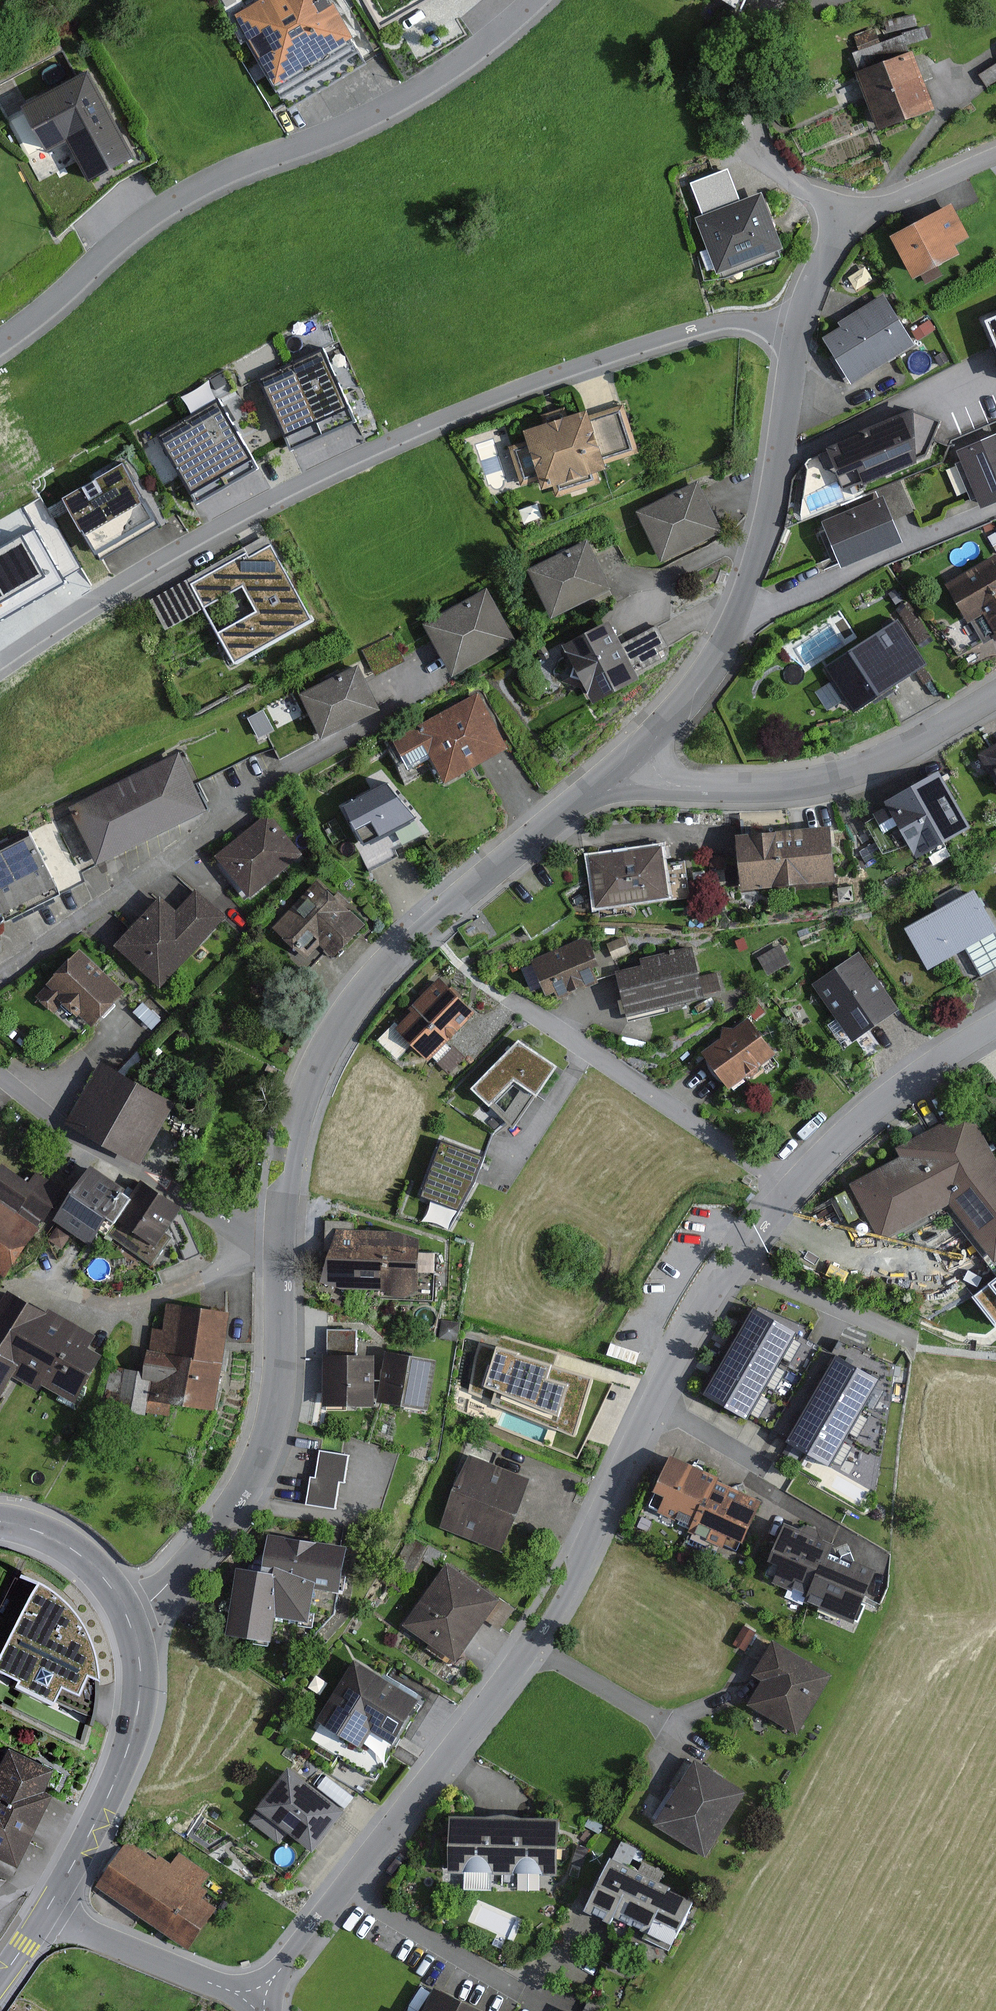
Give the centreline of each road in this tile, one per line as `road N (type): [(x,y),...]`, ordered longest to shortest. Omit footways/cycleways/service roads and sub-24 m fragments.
road 1 (residential): [(254,2000),(541,1637),(675,1361),(791,1190)]
road 2 (residential): [(0,658),(275,496),(503,394),(719,324),(803,316)]
road 3 (residential): [(540,0),(396,107),(198,185),(0,344)]
road 4 (residential): [(618,770),(425,925),(364,989),(317,1069),(284,1229)]
road 5 (residential): [(618,770),(679,714),(739,626),(785,463),(803,316)]
road 6 (residential): [(284,1229),(274,1428),(251,1493),(197,1561),(126,1614)]
road 7 (residential): [(618,770),(693,787),(819,781),(872,763),(995,695)]
road 8 (residential): [(791,1190),(514,997)]
road 9 (residential): [(284,1229),(246,1229),(61,1129),(0,1068)]
road 10 (tertiary): [(126,1614),(141,1668),(130,1744),(46,1912)]
road 11 (residential): [(791,1190),(870,1116),(995,1026)]
road 12 (residential): [(844,217),(776,169),(758,146),(756,62),(772,0)]
road 13 (residential): [(254,2000),(46,1912)]
road 14 (residential): [(995,155),(844,217)]
road 15 (tertiary): [(0,1520),(72,1547),(126,1614)]

